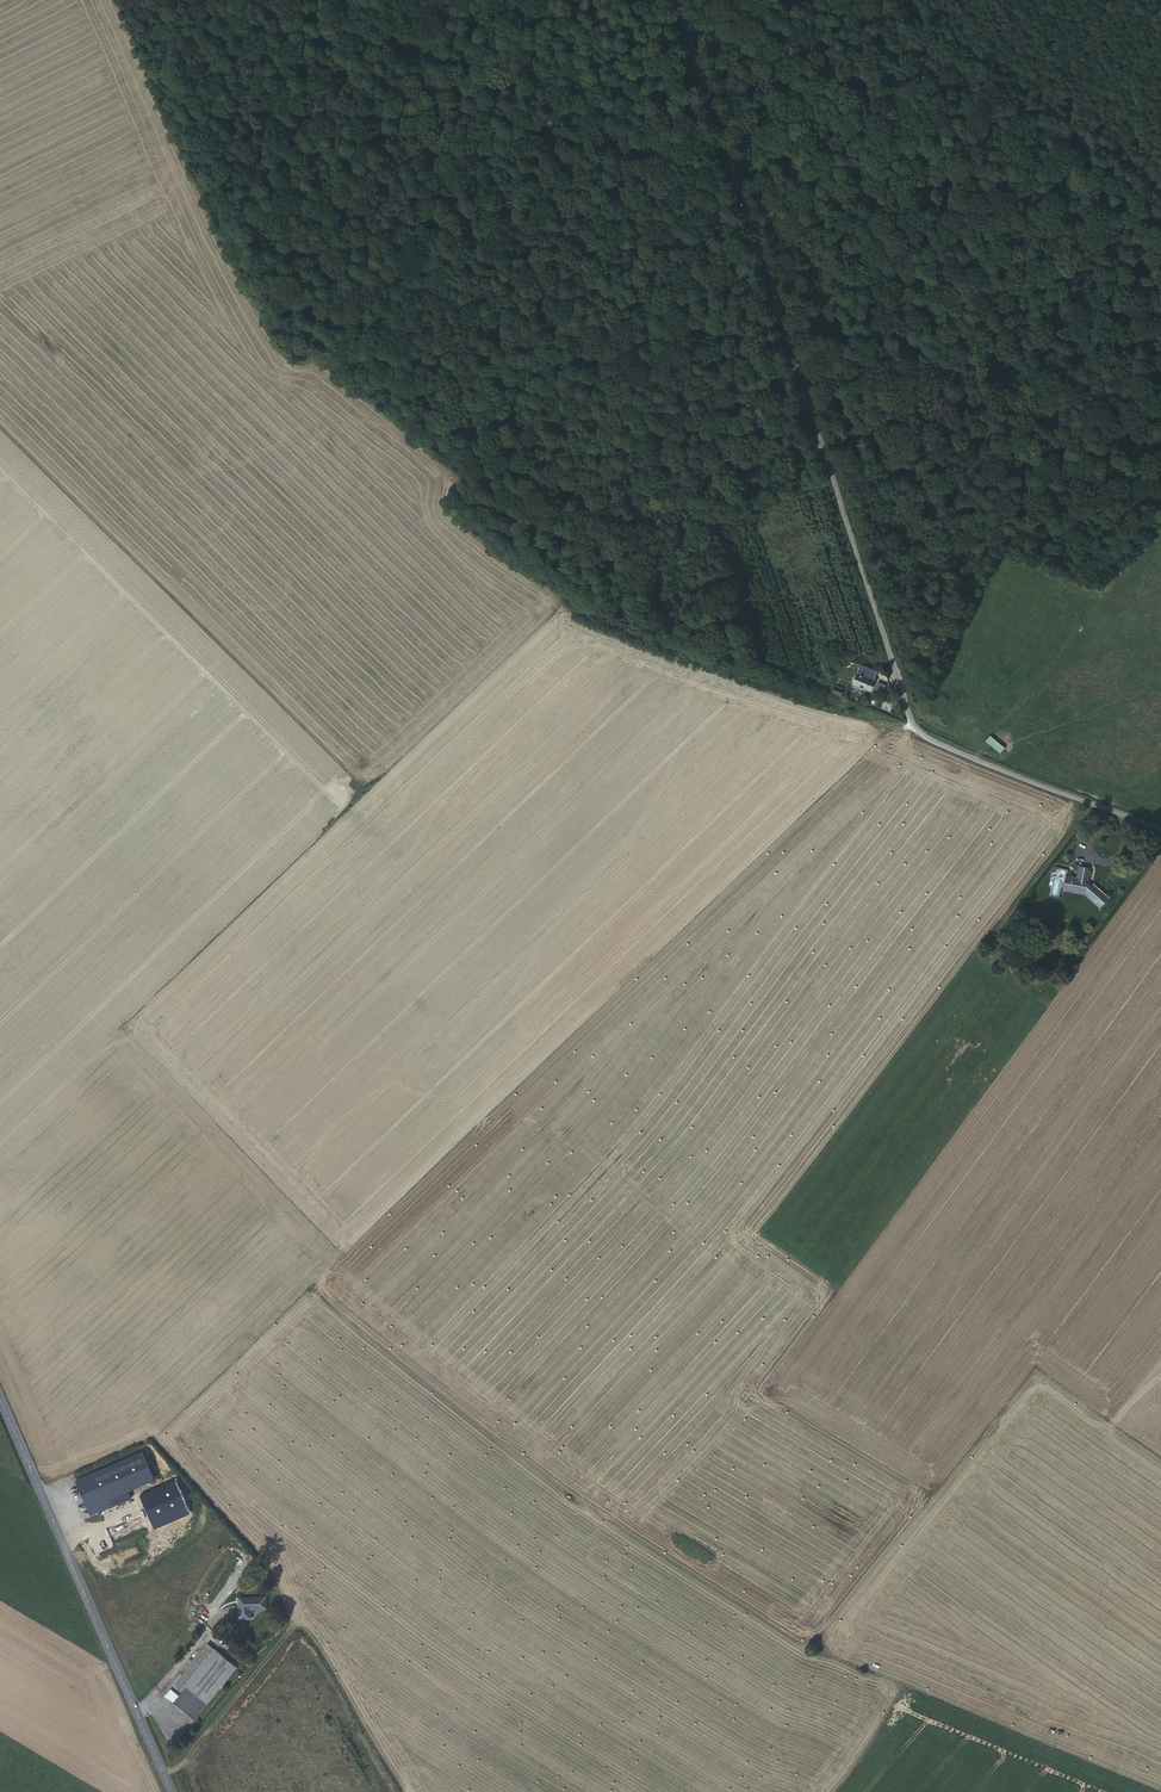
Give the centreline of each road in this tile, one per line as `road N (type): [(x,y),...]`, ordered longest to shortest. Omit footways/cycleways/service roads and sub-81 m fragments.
road 1 (unclassified): [(1160,830),(1024,782),(914,728),(681,0)]
road 2 (secondary): [(169,1791),(0,1410)]

